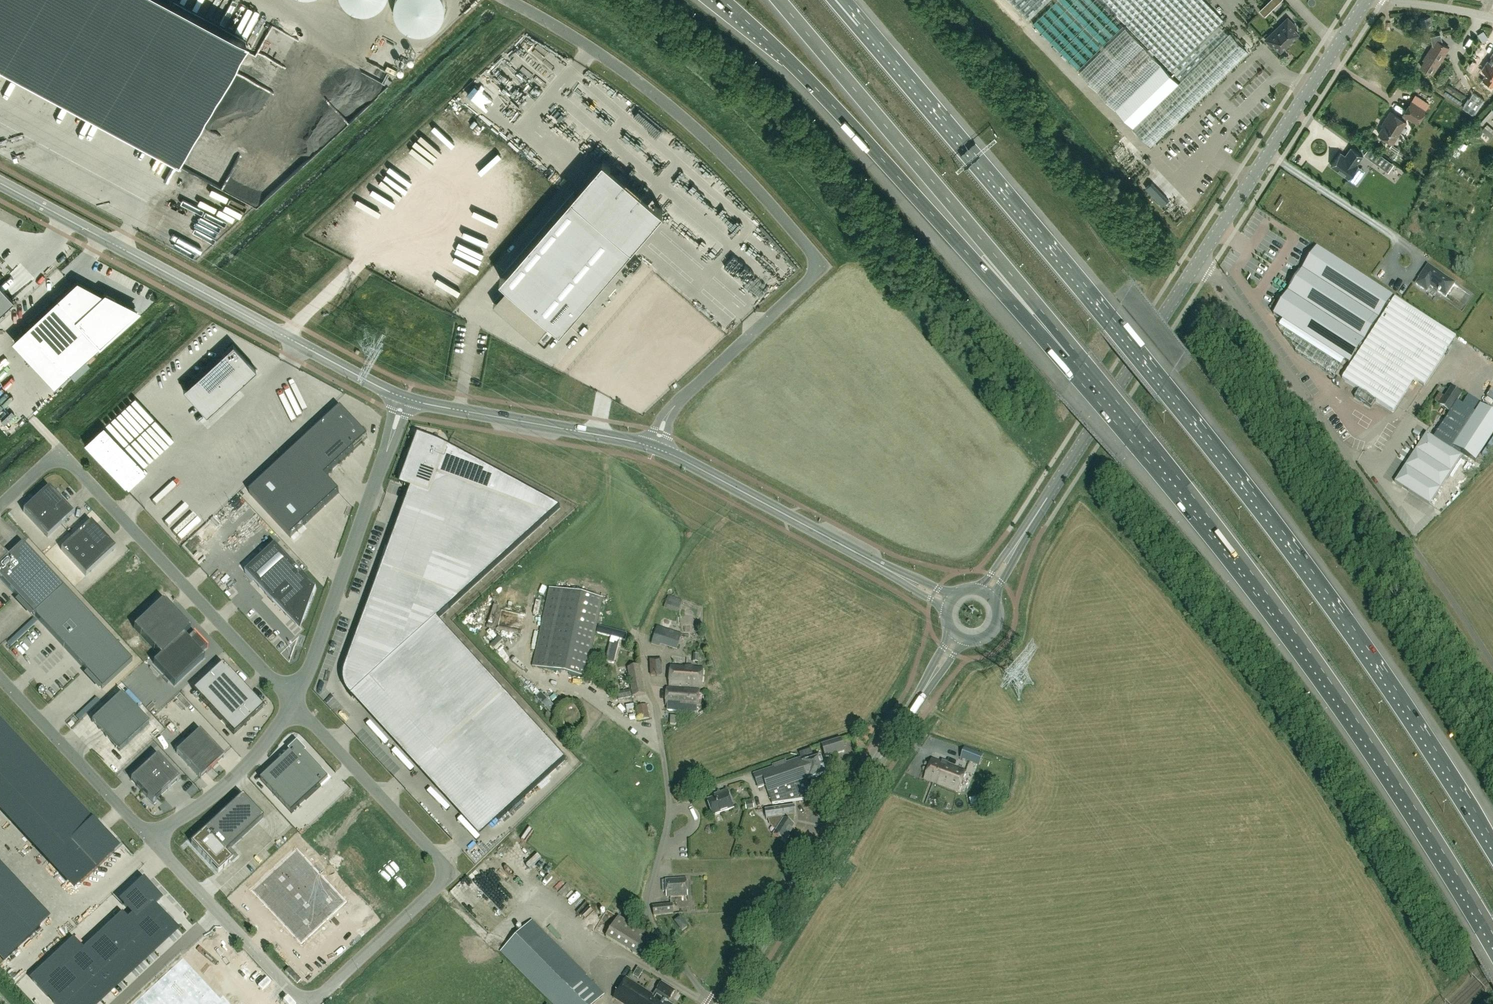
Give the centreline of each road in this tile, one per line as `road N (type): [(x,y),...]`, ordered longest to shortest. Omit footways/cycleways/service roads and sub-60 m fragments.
road 1 (motorway): [(1492,852),(1308,569),(857,28)]
road 2 (motorway): [(1086,364),(1289,622),(1492,936)]
road 3 (unclassified): [(293,700),(451,873),(306,1002),(150,837)]
road 4 (unclassified): [(508,0),(665,103),(755,187),(813,255),(811,278),(677,403)]
road 5 (motorway): [(721,0),(817,88),(976,263),(1086,364)]
road 6 (motorway): [(777,0),(1086,364)]
road 7 (secondary): [(397,395),(0,183)]
road 8 (unclassified): [(0,509),(60,454),(293,700)]
road 9 (tertiary): [(723,1003),(922,691)]
road 10 (secondary): [(1021,537),(1196,263)]
road 11 (secondary): [(1196,263),(1367,0)]
road 12 (unclassified): [(386,454),(293,700)]
road 13 (secondary): [(888,570),(661,450)]
road 14 (unclassified): [(1344,454),(1221,279),(1196,263)]
road 15 (secondary): [(648,446),(412,400)]
road 16 (unclassified): [(150,837),(0,676)]
road 17 (unclassified): [(293,700),(243,770),(150,837)]
road 18 (unclassified): [(715,1003),(649,916),(663,844)]

